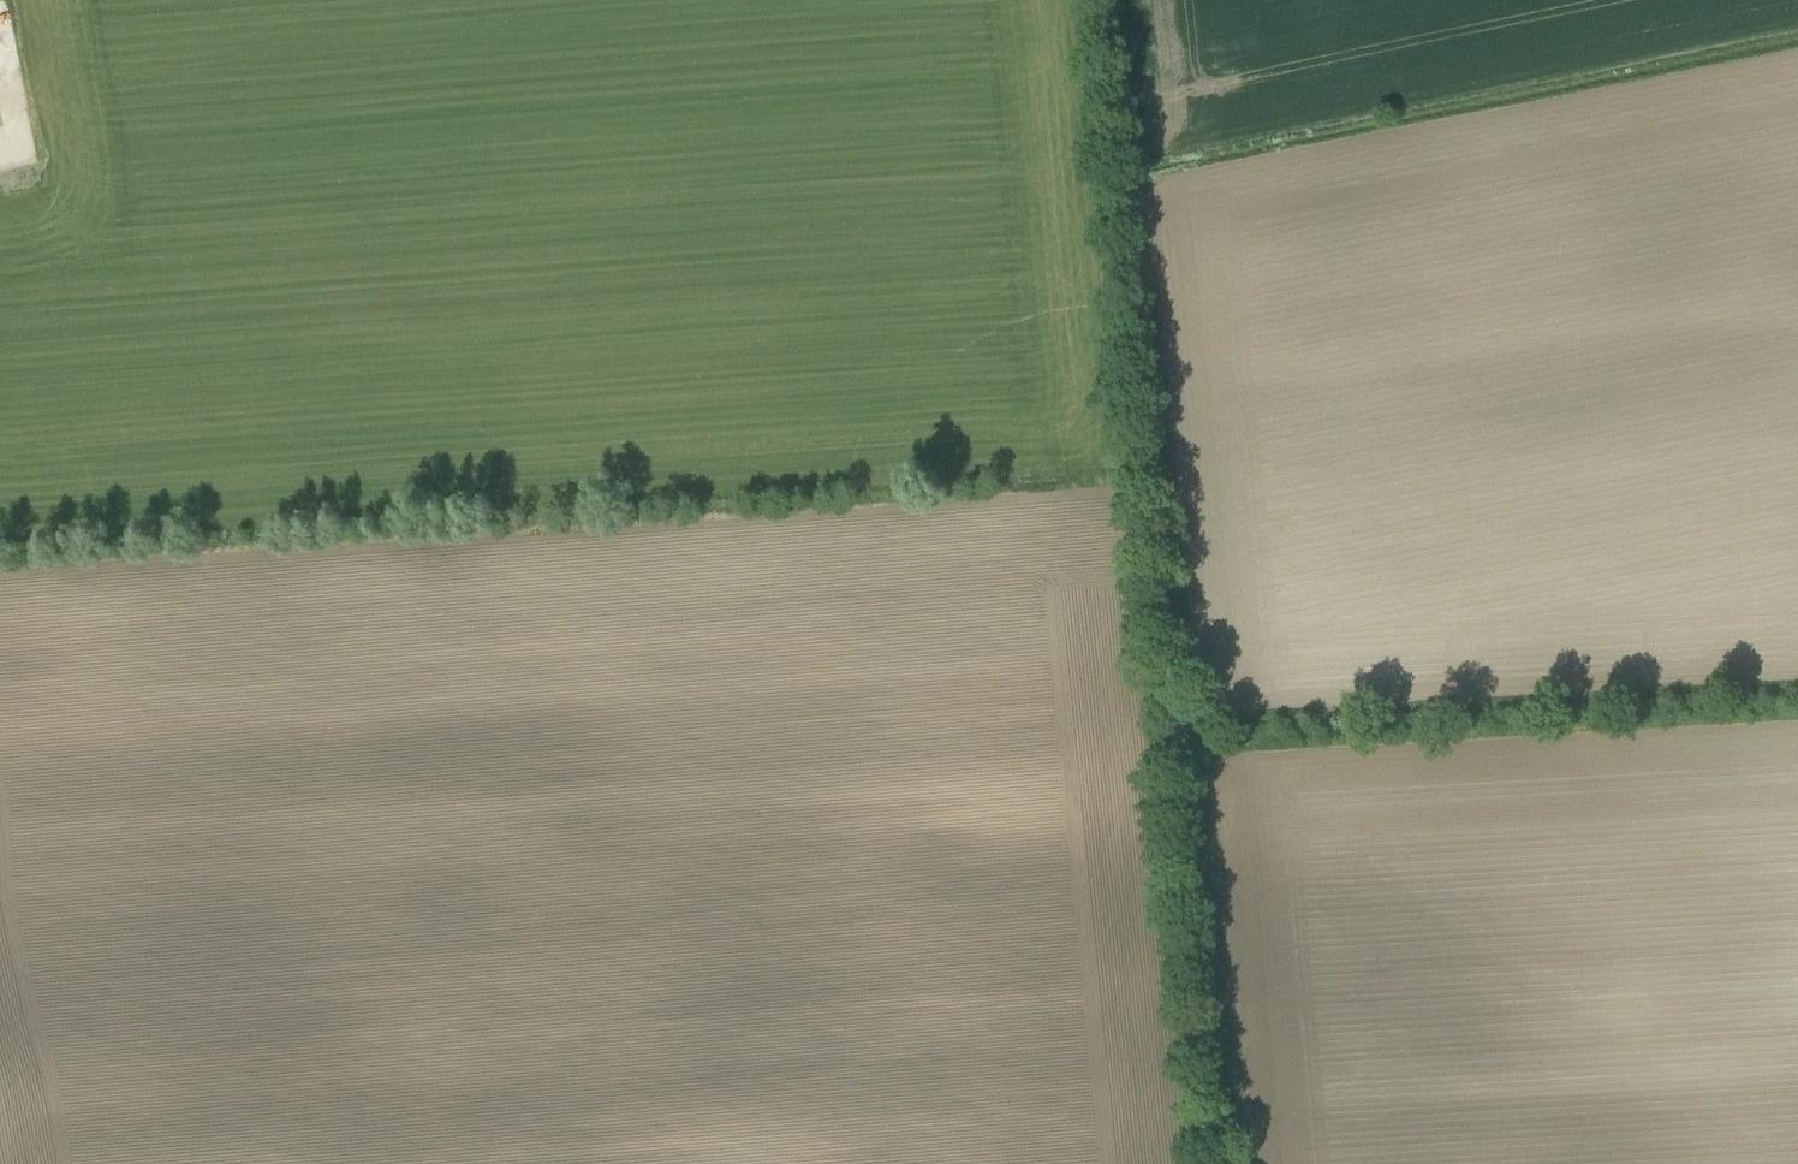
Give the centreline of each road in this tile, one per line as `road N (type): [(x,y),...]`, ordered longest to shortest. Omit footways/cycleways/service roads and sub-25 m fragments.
road 1 (track): [(1102,0),(1214,1163)]

